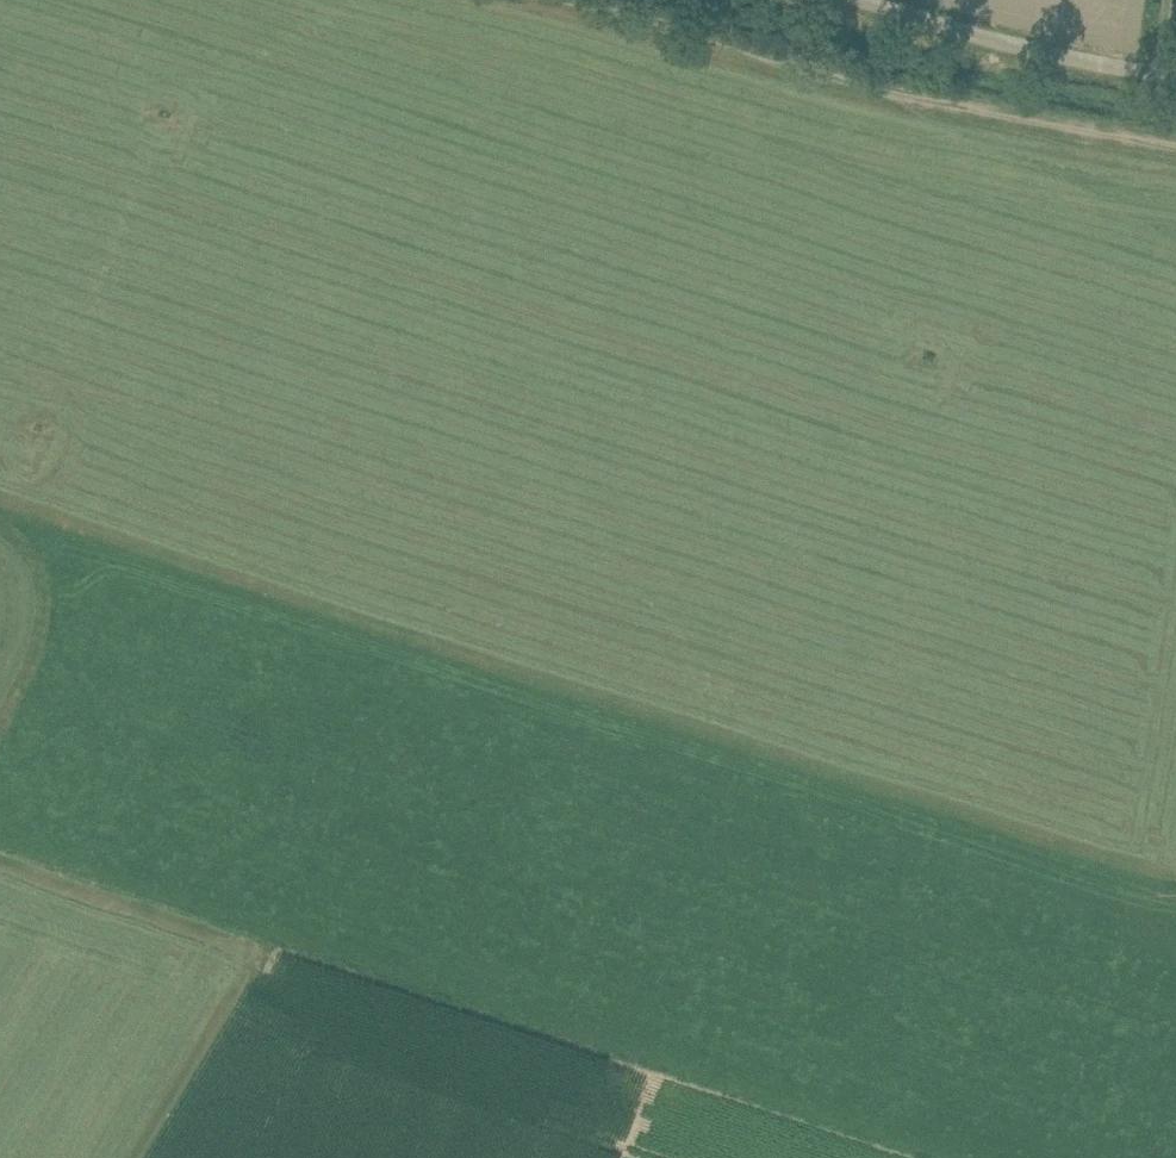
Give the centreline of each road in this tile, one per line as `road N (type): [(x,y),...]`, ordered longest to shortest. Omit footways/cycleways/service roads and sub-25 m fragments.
road 1 (unclassified): [(1175,86),(969,47),(831,0)]

